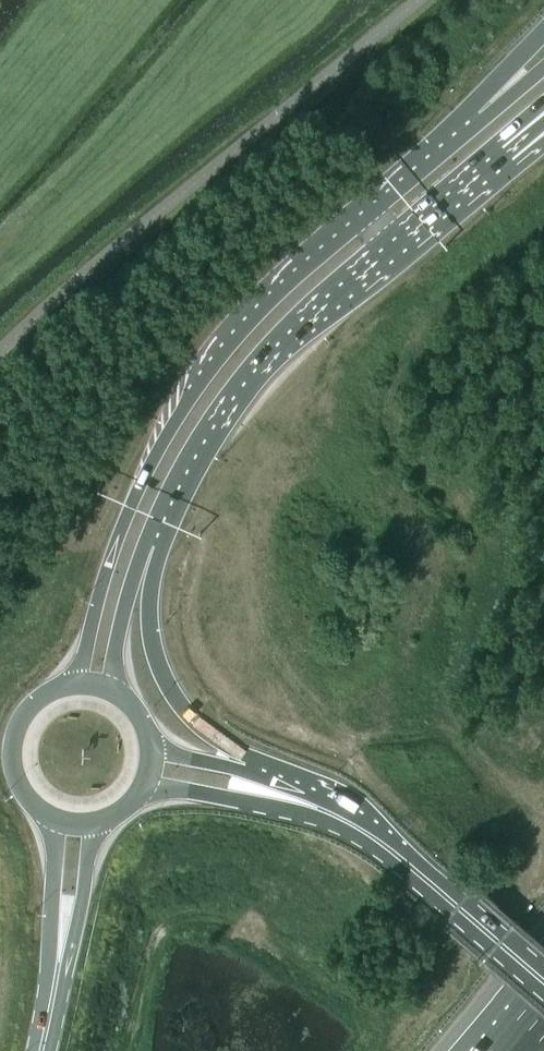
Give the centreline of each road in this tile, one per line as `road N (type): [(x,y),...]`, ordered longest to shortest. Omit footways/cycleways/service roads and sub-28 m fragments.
road 1 (primary): [(484,119),(266,307),(202,382),(125,520),(79,685)]
road 2 (primary): [(154,546),(195,457),(266,357),(502,148)]
road 3 (primary): [(543,983),(388,849),(307,804)]
road 4 (primary): [(255,767),(196,723),(159,669),(149,620),(154,546)]
road 5 (primary): [(79,685),(30,706),(11,744),(18,786),(58,821)]
road 6 (primary): [(145,782),(307,804)]
road 7 (primary): [(107,690),(124,608),(154,546)]
road 8 (secondary): [(59,962),(83,896),(90,824)]
road 9 (secondary): [(58,821),(52,893),(59,962)]

